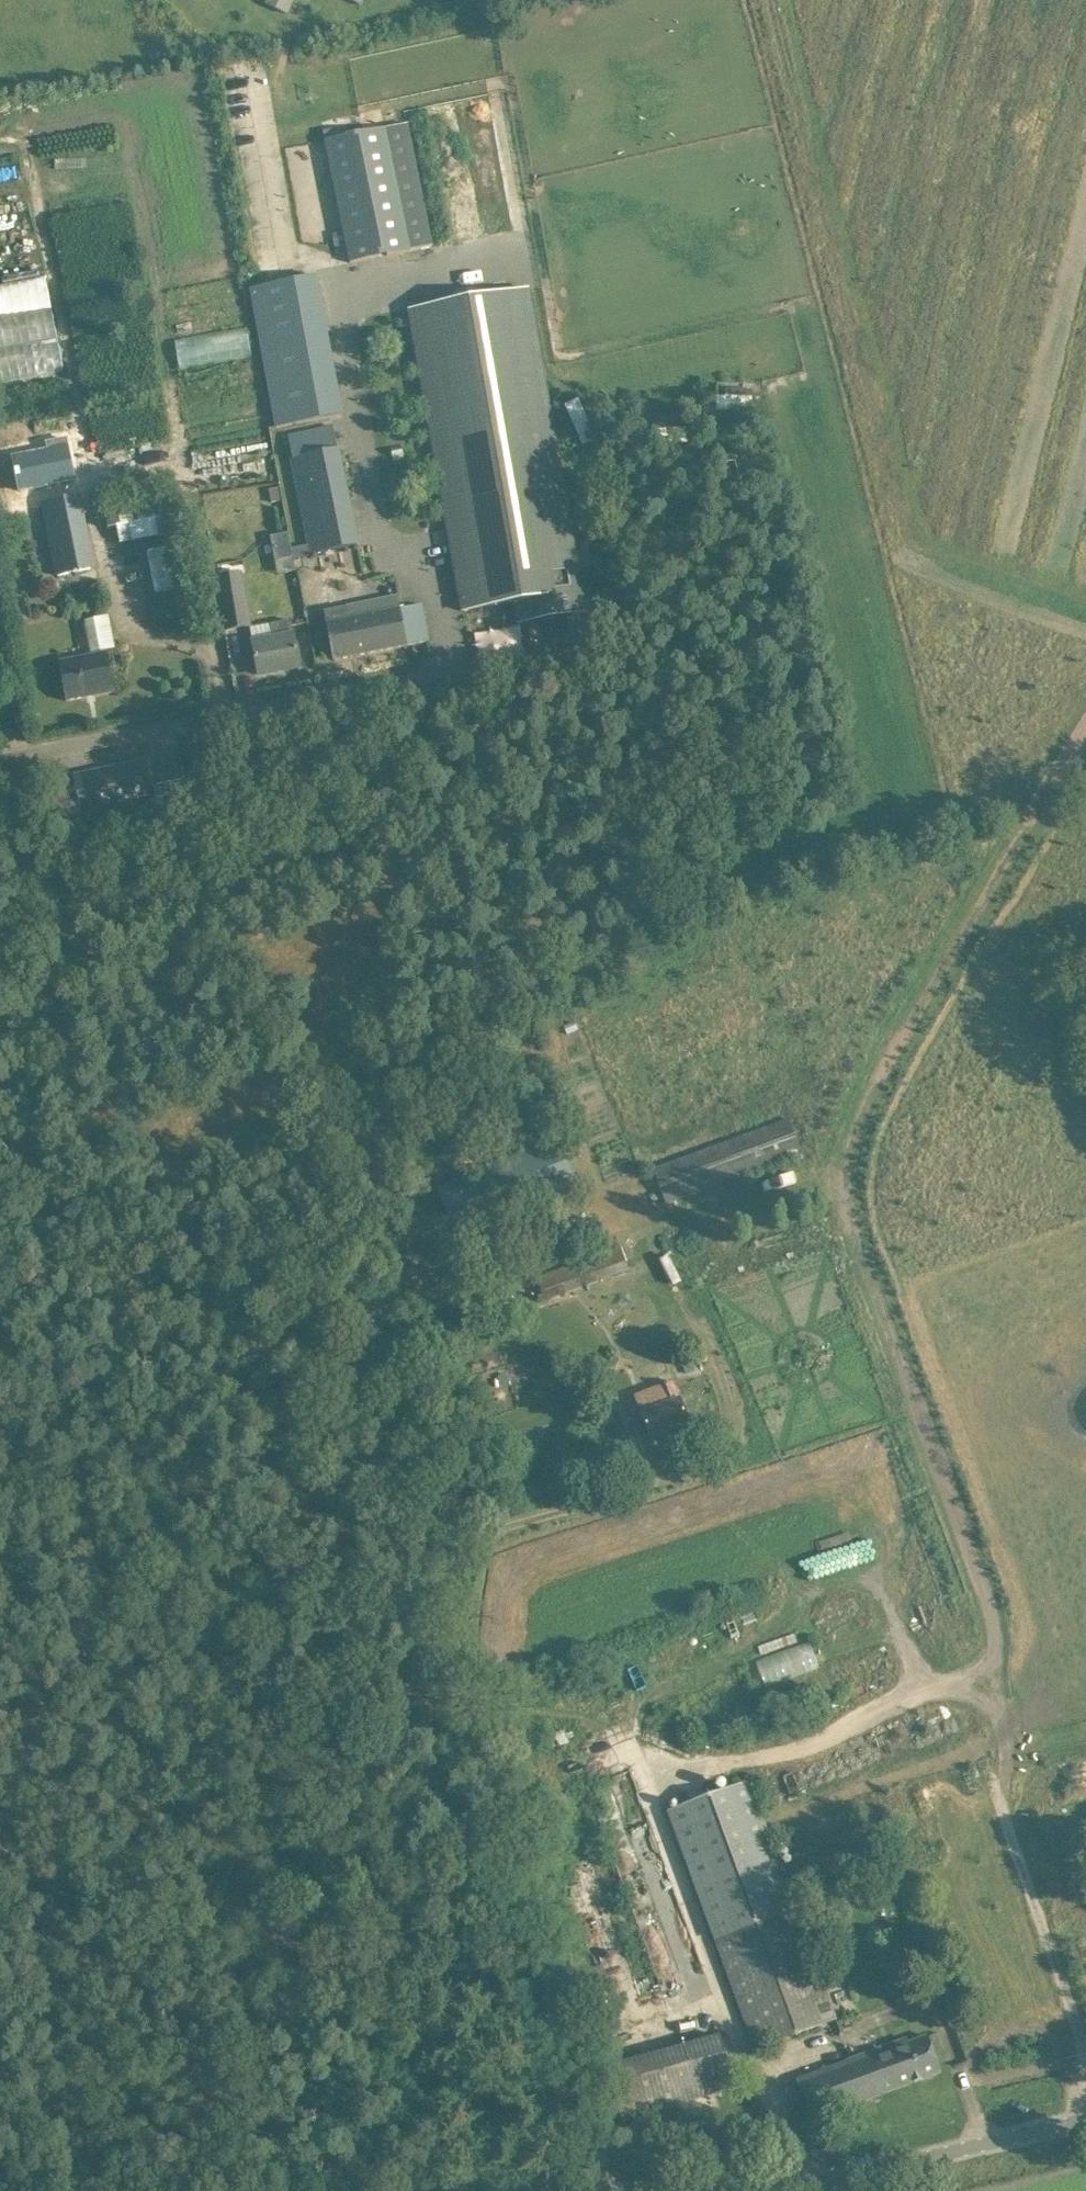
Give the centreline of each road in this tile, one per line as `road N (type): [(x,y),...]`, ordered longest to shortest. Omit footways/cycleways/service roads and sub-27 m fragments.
road 1 (unclassified): [(0,761),(585,649)]
road 2 (unclassified): [(697,2190),(866,2167),(1085,2115)]

